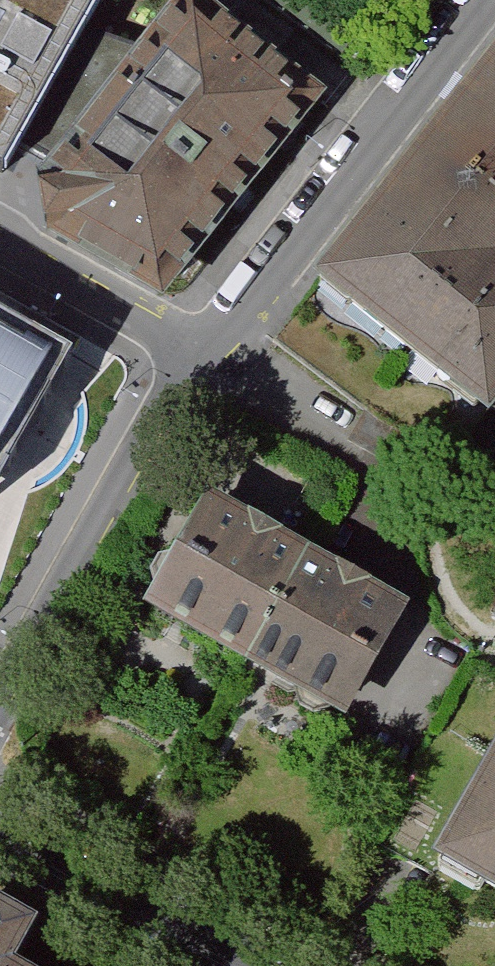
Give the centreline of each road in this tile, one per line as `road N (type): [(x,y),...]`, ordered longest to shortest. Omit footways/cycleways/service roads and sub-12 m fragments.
road 1 (residential): [(494,1),(202,353)]
road 2 (residential): [(202,353),(0,712)]
road 3 (residential): [(232,965),(0,844)]
road 4 (residential): [(0,242),(202,353)]

